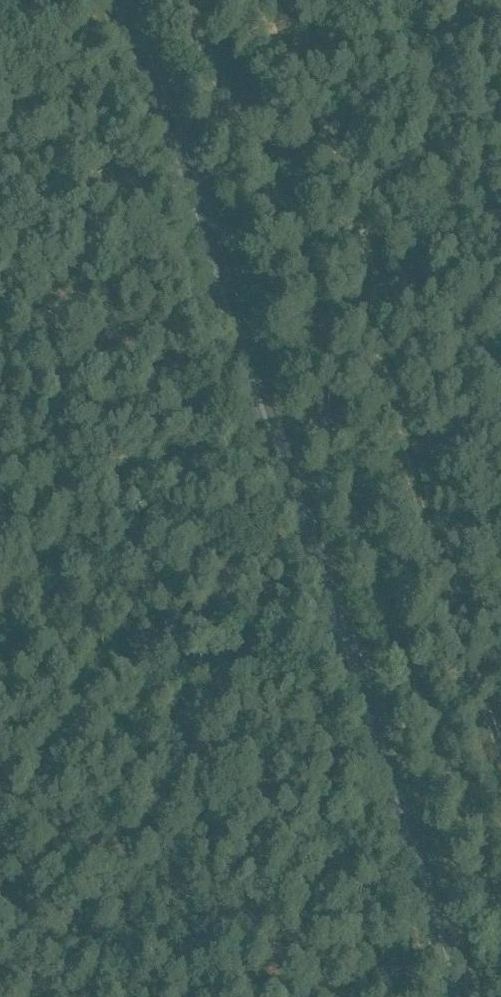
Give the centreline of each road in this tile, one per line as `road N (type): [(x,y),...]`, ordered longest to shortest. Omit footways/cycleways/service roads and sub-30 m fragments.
road 1 (primary): [(459,996),(180,171),(113,0)]
road 2 (track): [(271,0),(361,201),(393,389),(500,733)]

